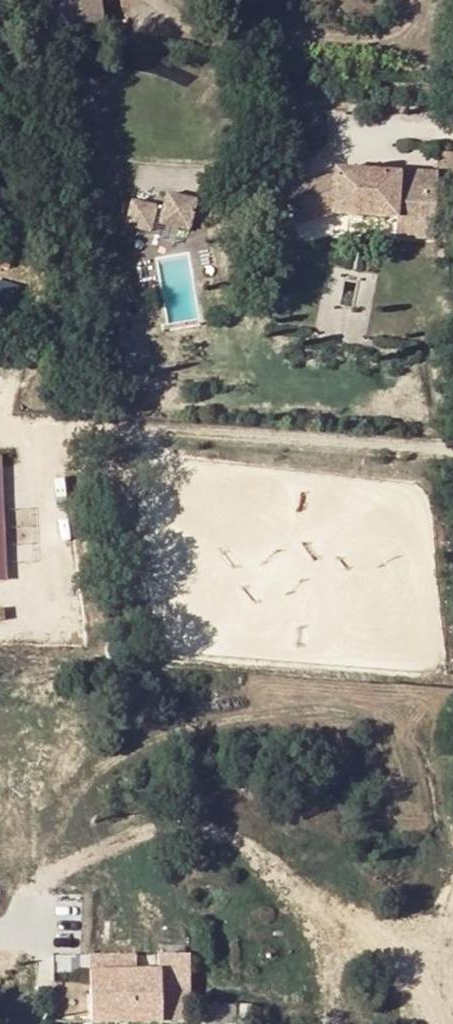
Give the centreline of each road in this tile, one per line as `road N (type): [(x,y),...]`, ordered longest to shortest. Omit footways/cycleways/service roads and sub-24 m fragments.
road 1 (track): [(0,975),(33,899),(84,861),(157,830),(237,834),(329,918),(397,934),(436,924),(452,901)]

